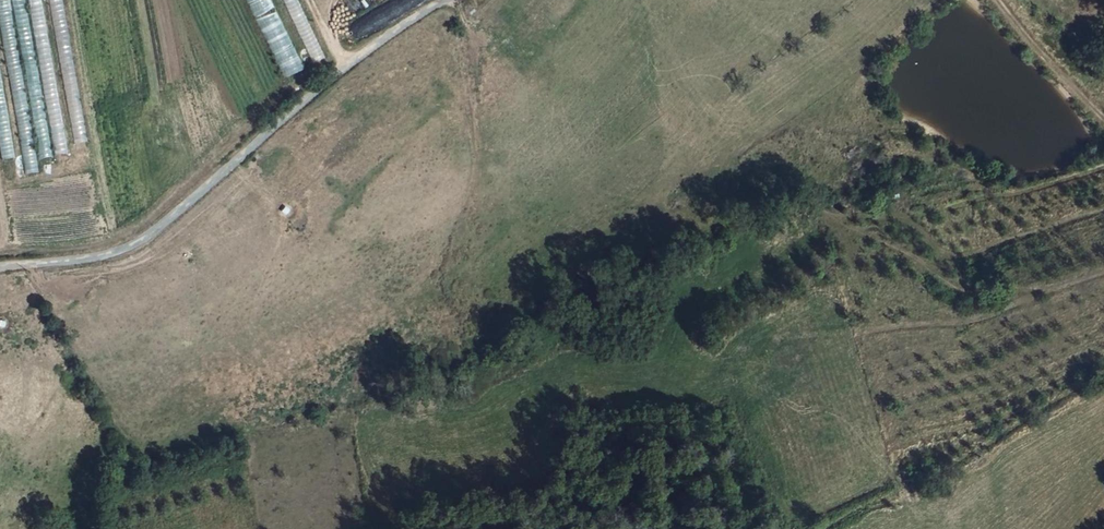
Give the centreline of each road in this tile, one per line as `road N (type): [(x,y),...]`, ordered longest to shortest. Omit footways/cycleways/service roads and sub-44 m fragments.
road 1 (track): [(900,487),(871,307),(840,226),(1009,193),(1103,163)]
road 2 (track): [(1103,126),(998,0)]

